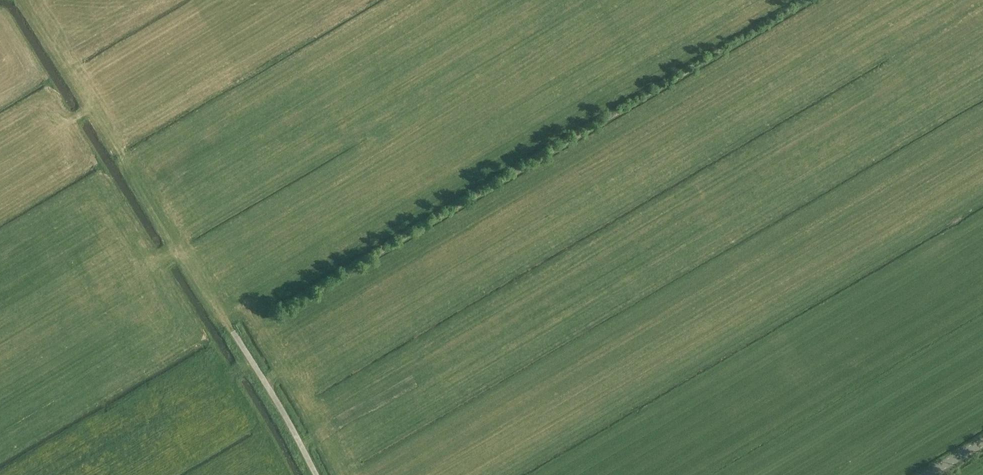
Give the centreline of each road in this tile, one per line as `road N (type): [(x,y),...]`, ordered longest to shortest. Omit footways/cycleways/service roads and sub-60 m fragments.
road 1 (track): [(316,474),(234,332)]

